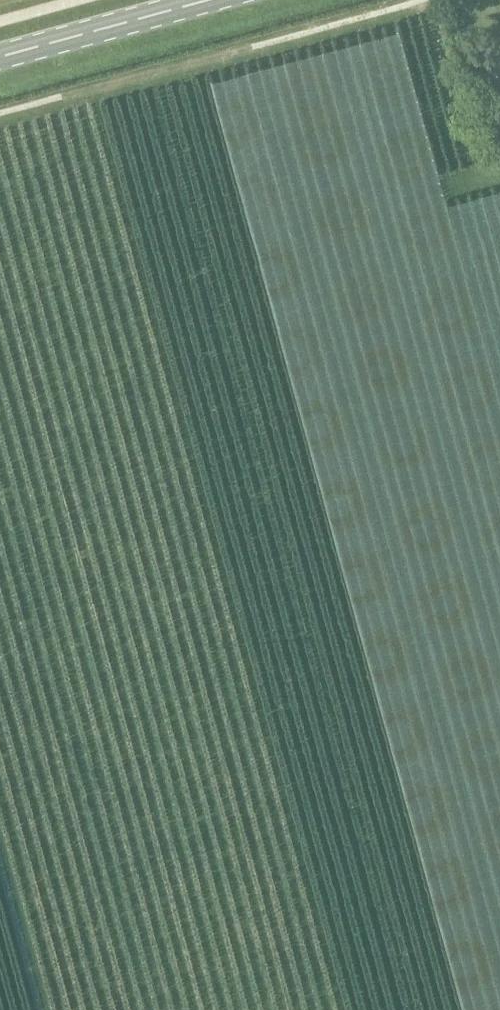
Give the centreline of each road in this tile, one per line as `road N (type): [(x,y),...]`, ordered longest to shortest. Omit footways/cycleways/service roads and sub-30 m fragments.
road 1 (primary): [(0,57),(208,0)]

